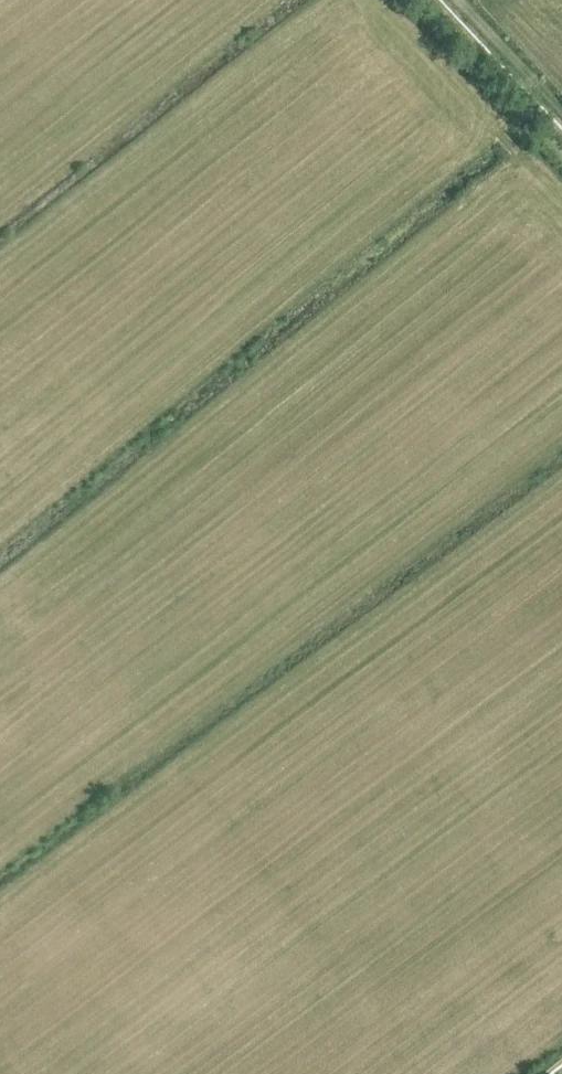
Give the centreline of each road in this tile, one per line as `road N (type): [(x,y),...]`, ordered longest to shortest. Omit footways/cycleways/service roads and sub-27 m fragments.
road 1 (track): [(456,0),(561,113)]

